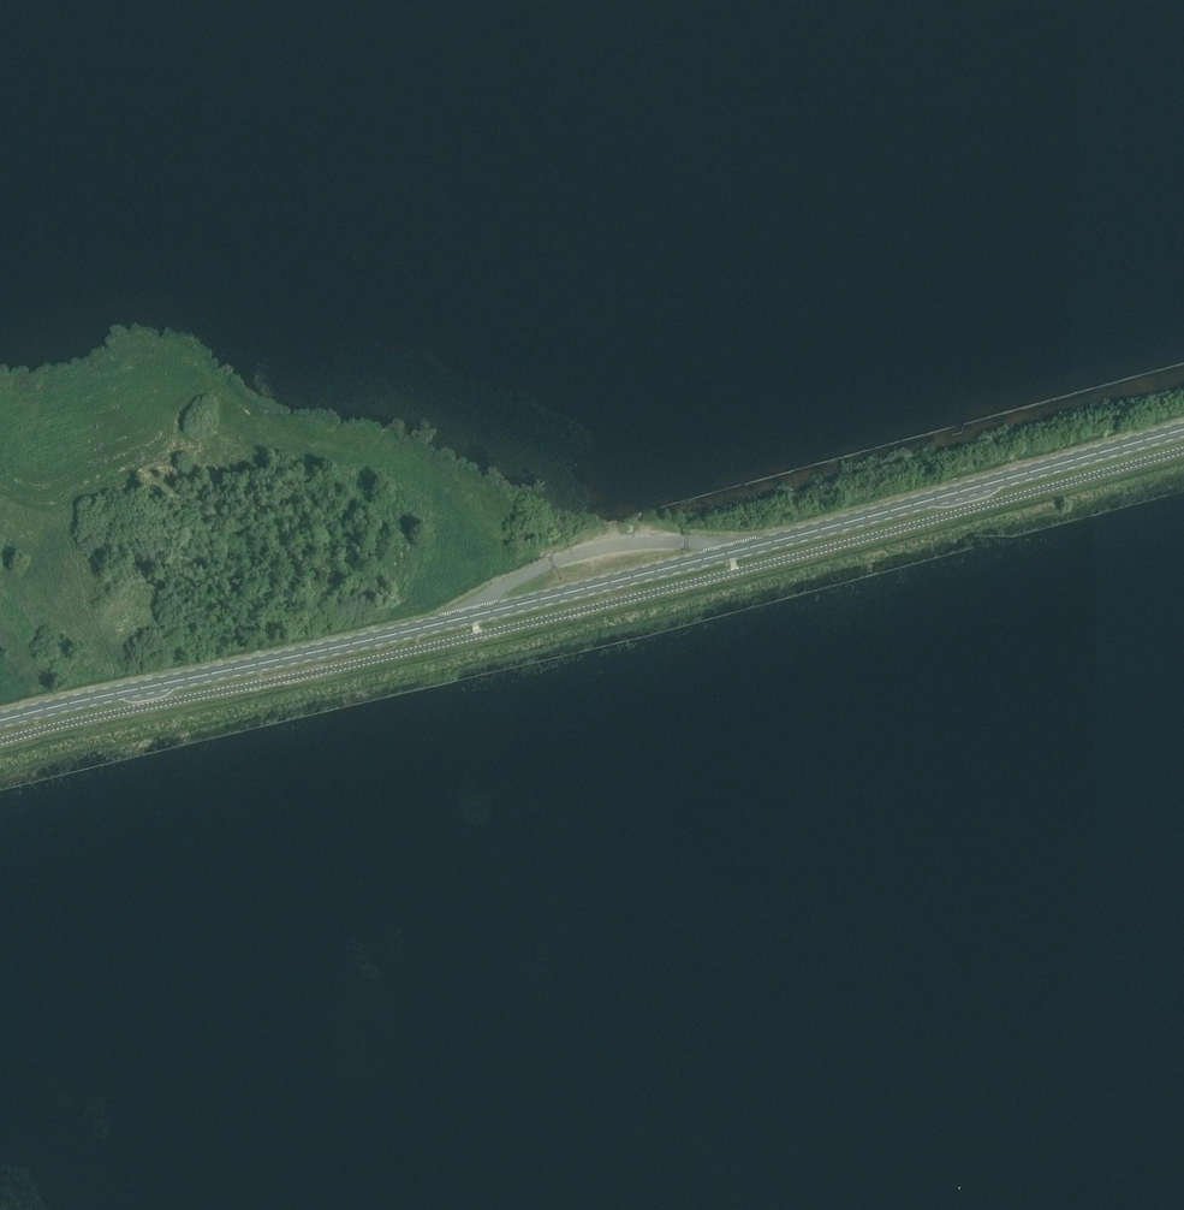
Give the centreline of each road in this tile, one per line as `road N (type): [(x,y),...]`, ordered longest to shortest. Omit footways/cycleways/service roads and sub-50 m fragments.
road 1 (primary): [(0,720),(660,570),(1183,429)]

